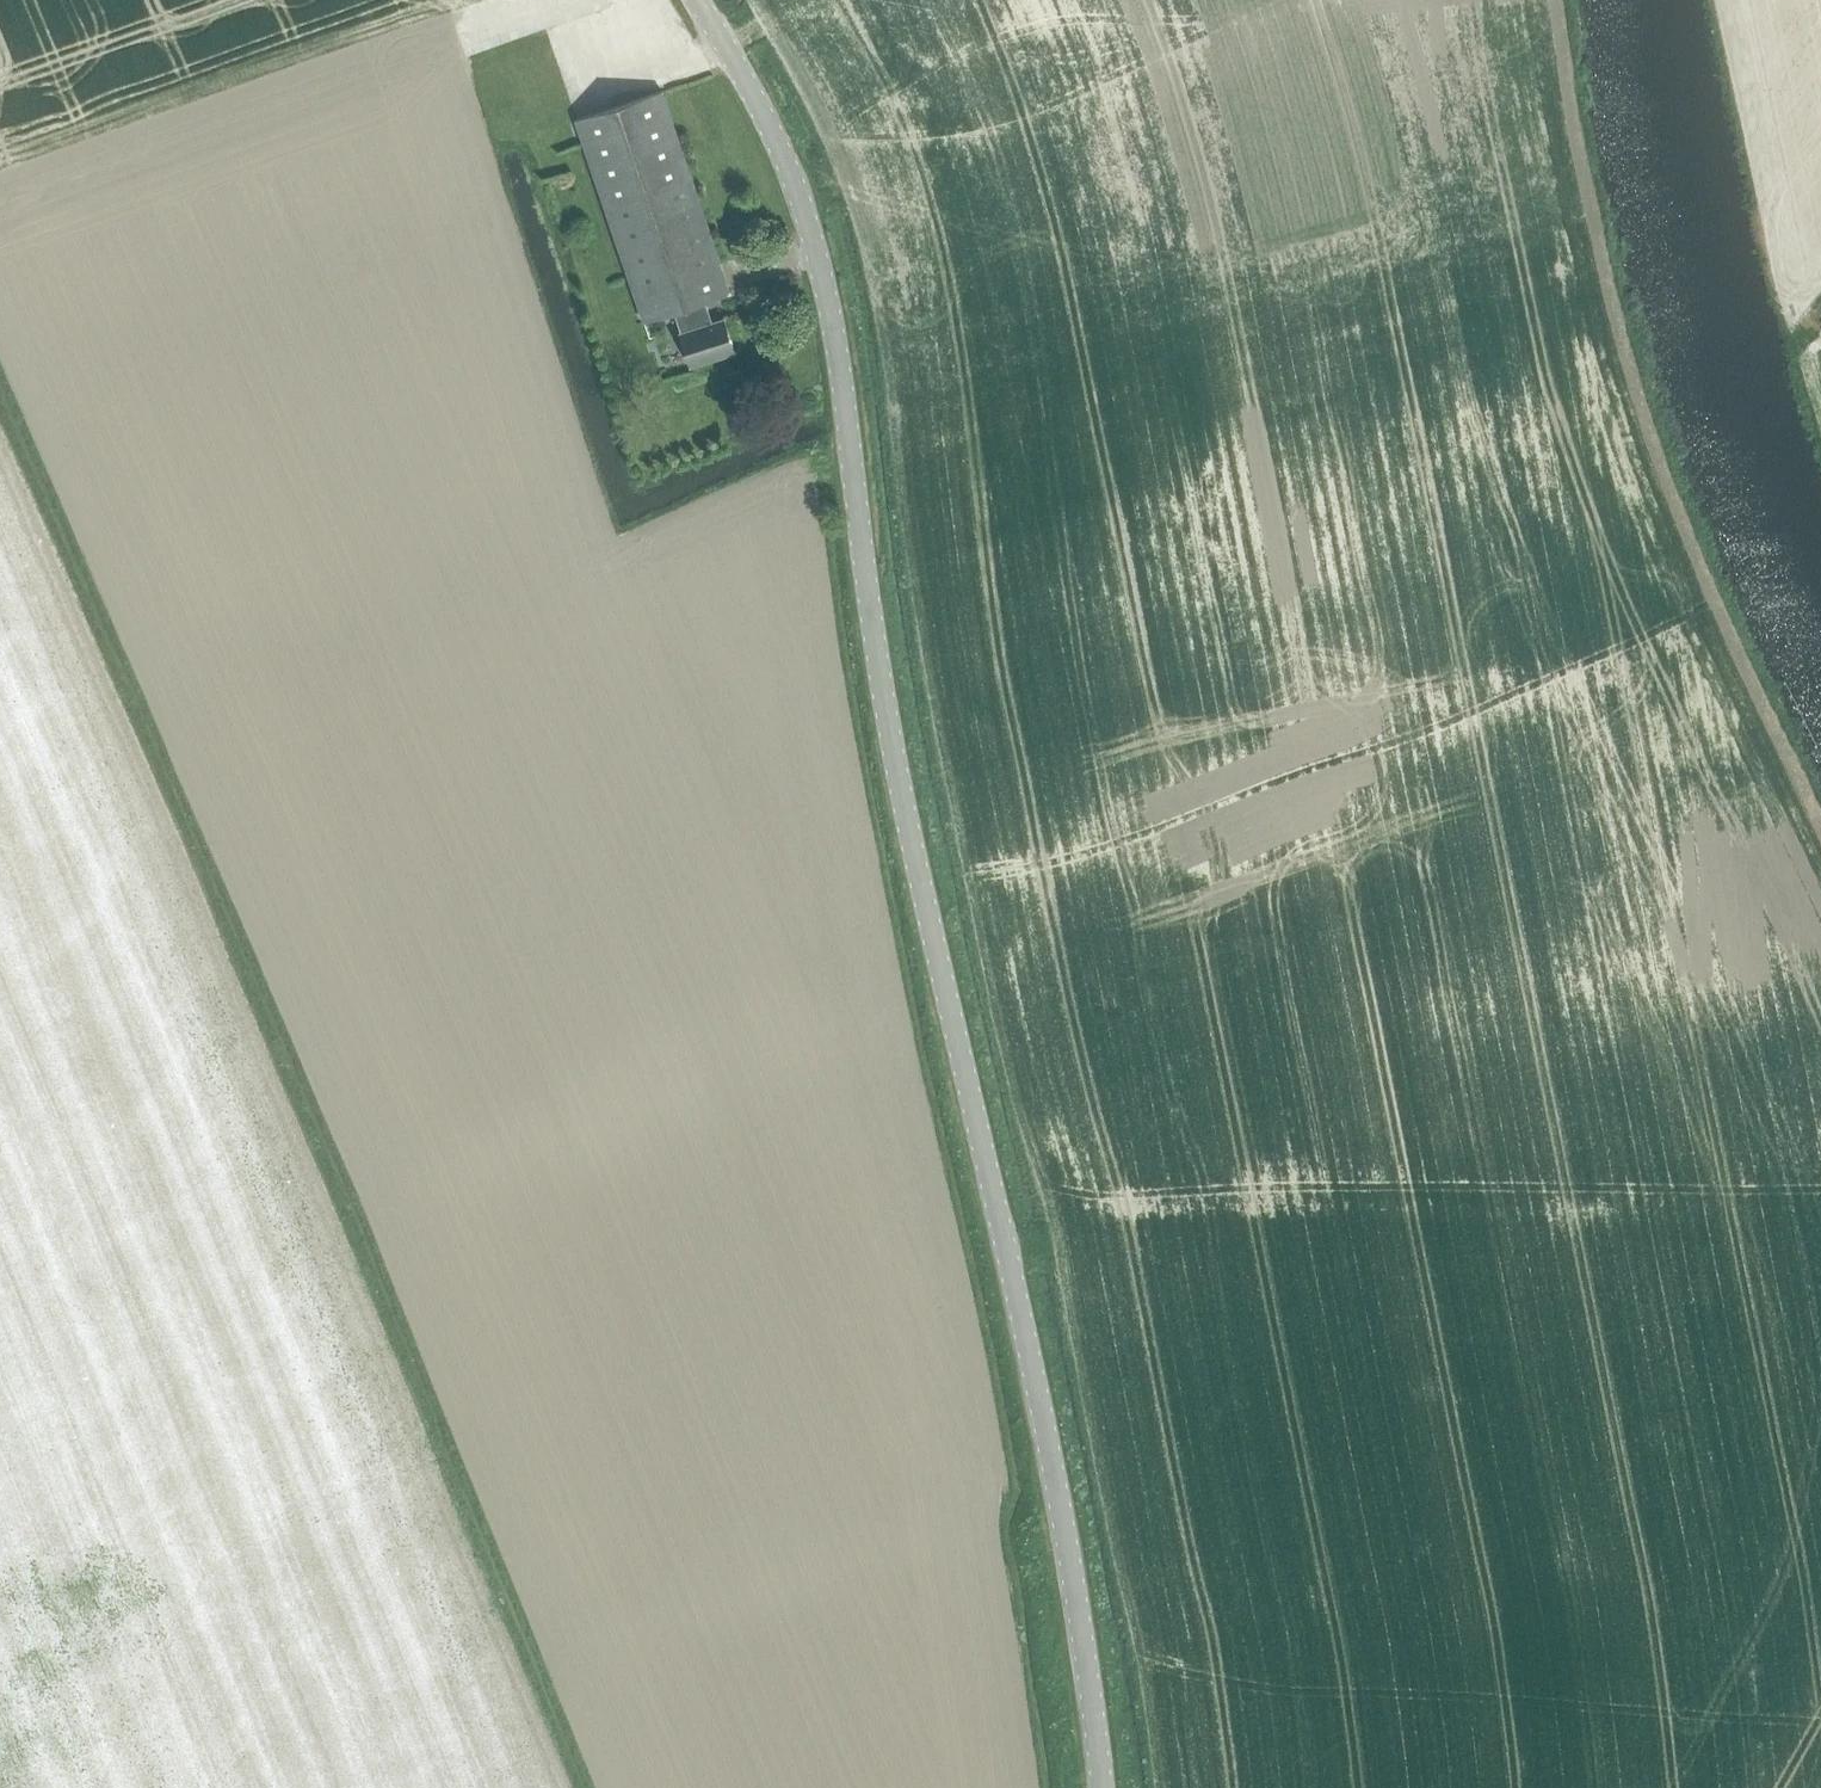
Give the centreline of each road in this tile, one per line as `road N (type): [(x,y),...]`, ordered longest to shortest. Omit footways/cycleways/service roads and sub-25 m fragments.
road 1 (tertiary): [(1099,1787),(1063,1495),(902,796),(824,280),(784,150),(695,0)]

